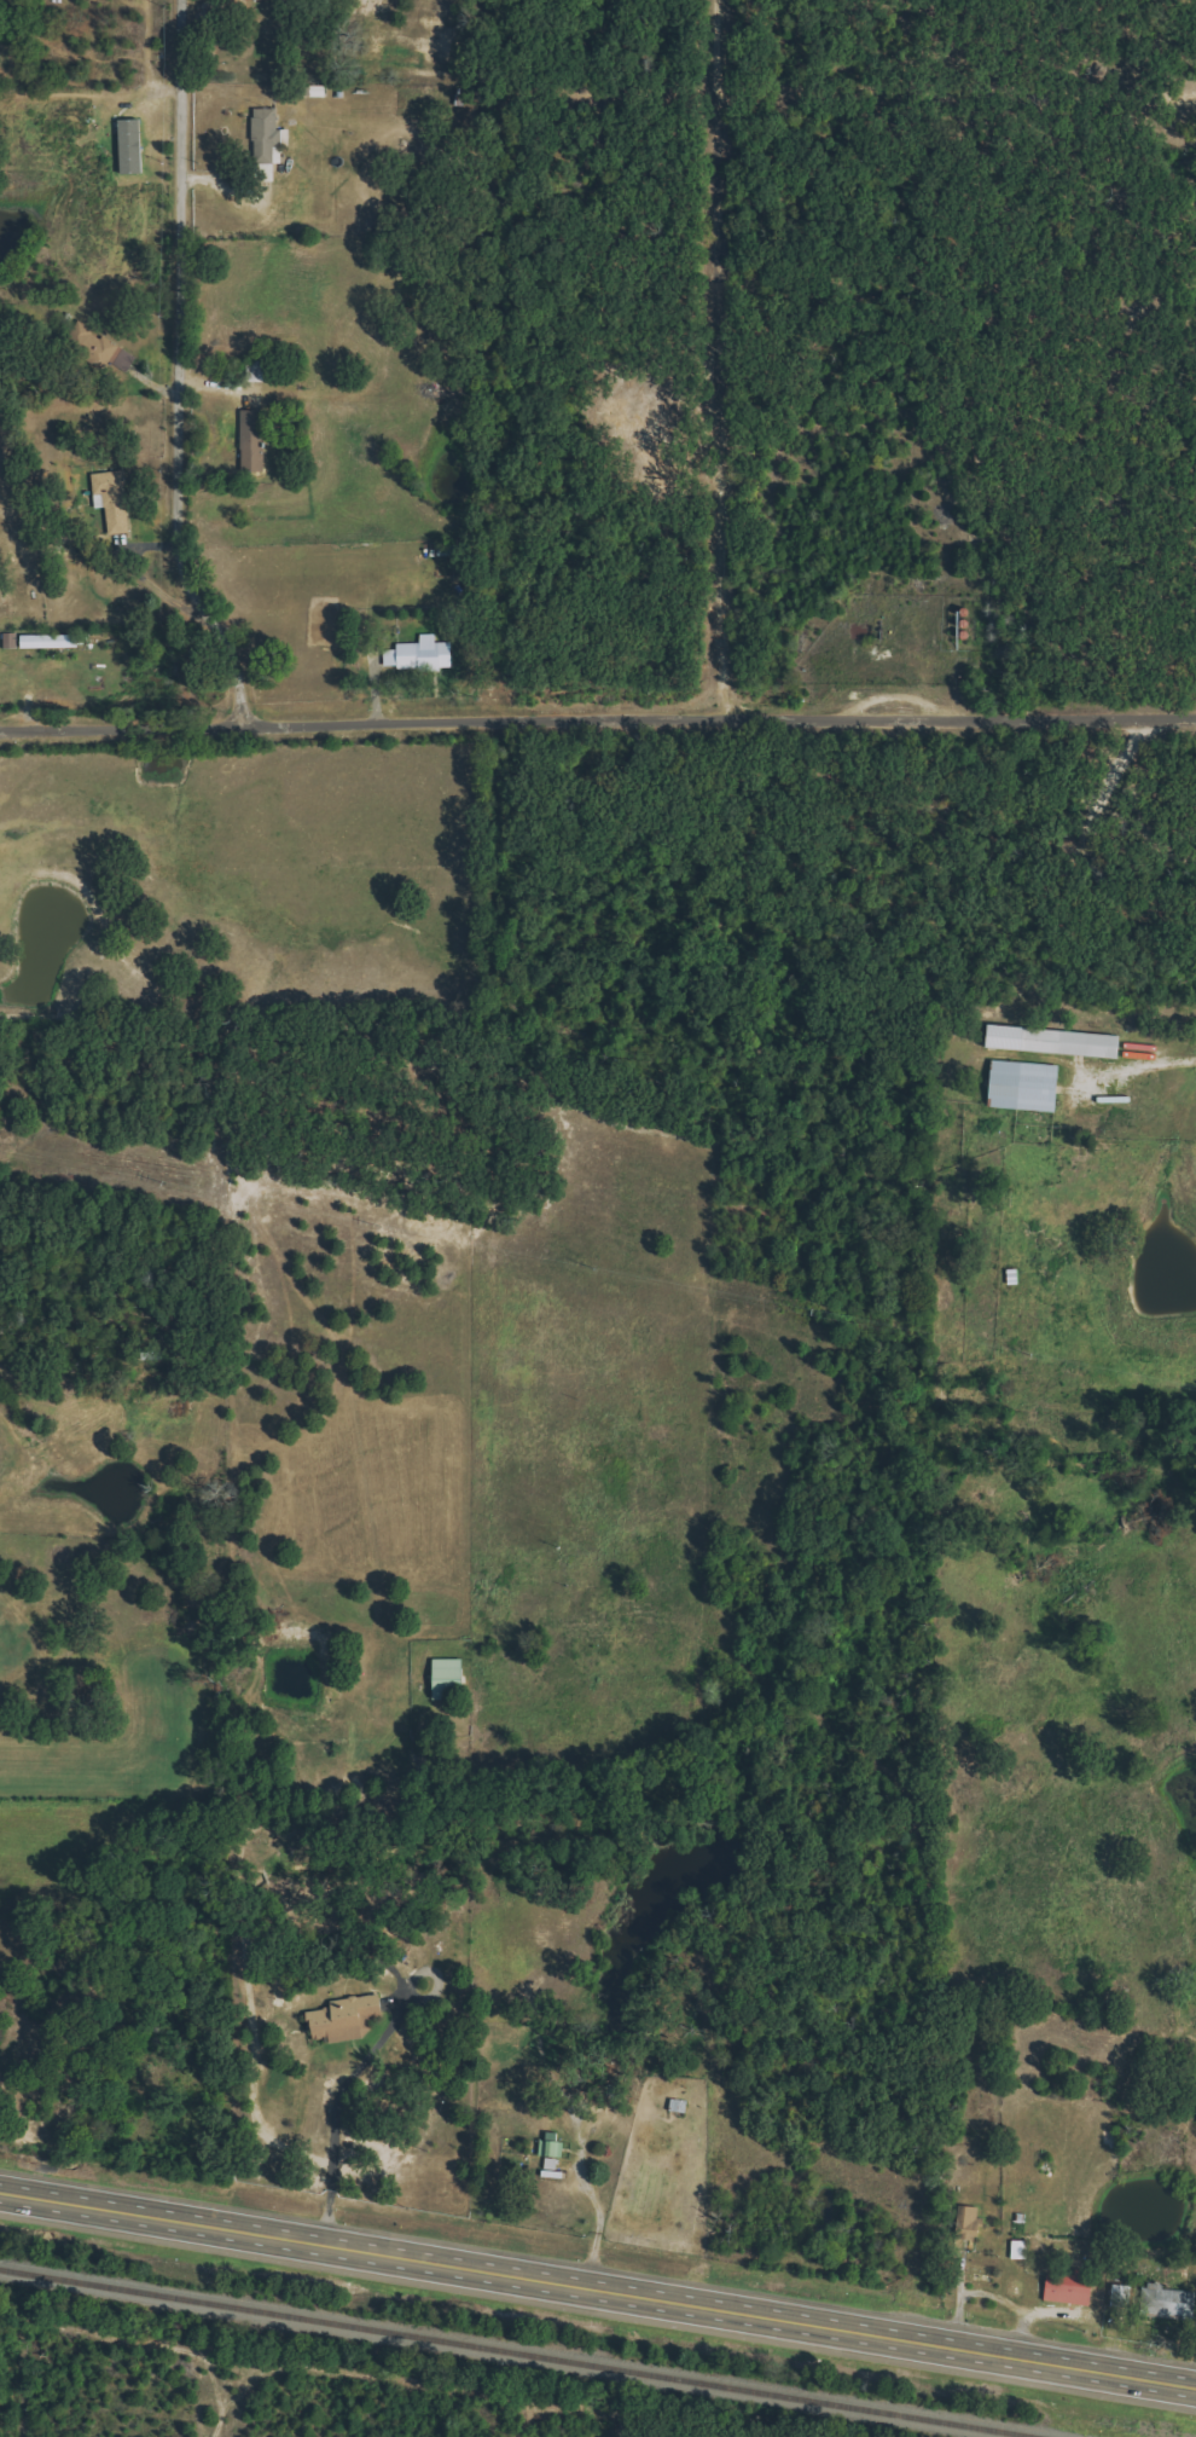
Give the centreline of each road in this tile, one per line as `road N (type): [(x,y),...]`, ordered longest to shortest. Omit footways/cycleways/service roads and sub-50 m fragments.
road 1 (trunk): [(1195,2387),(0,2187)]
road 2 (residential): [(0,722),(234,711),(1195,719)]
road 3 (residential): [(234,711),(233,660),(223,636),(184,597),(170,552),(180,0)]

